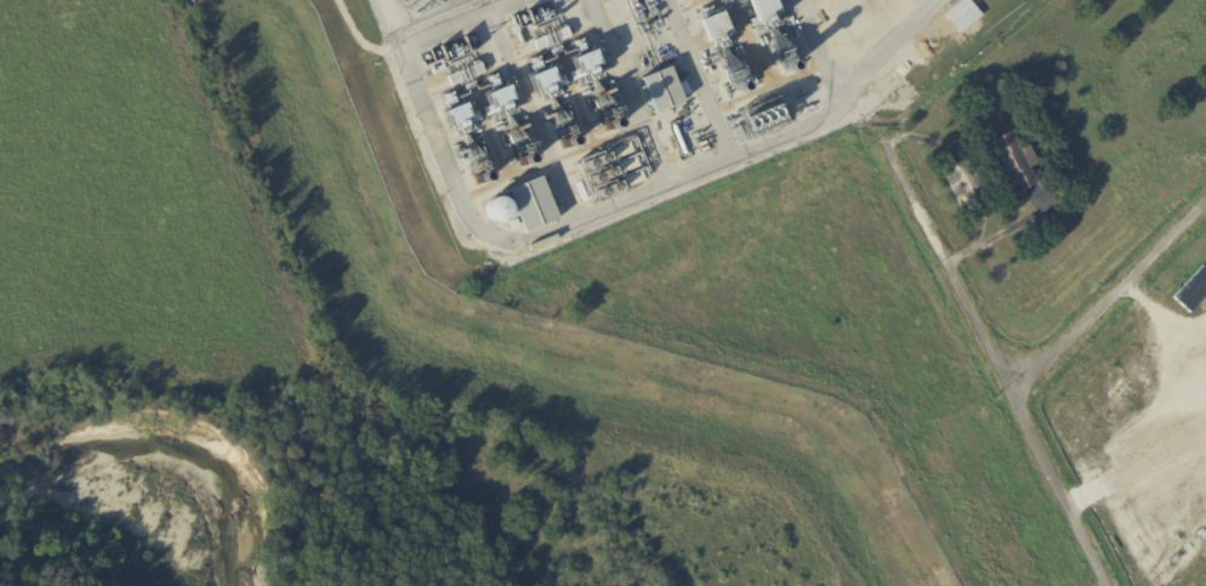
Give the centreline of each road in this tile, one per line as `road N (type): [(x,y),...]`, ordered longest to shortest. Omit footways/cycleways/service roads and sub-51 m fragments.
road 1 (residential): [(1205,203),(1013,398),(1105,585)]
road 2 (residential): [(1013,398),(888,154)]

